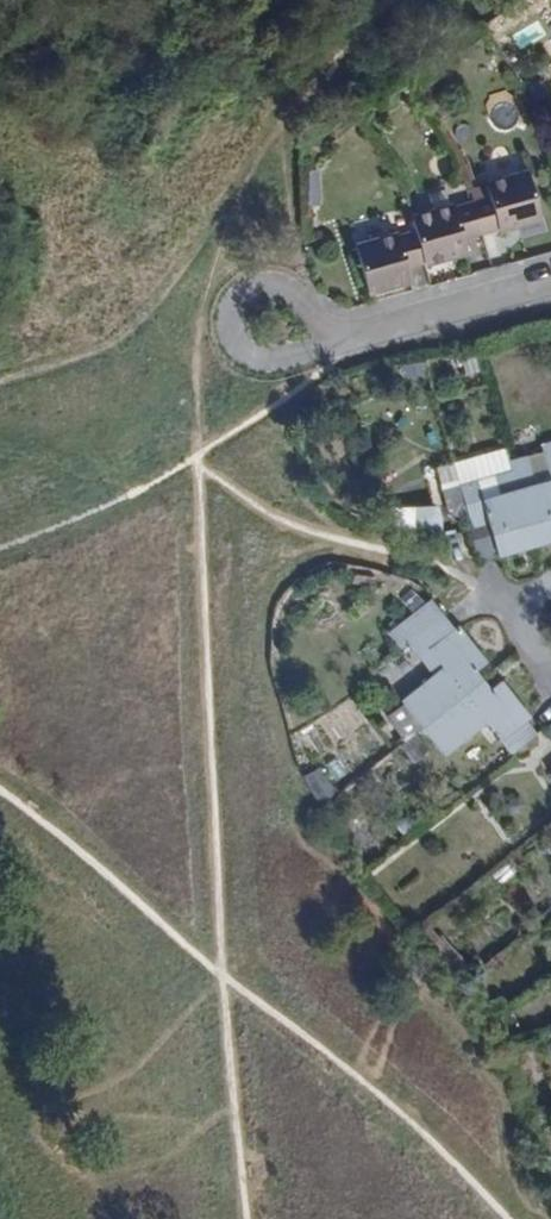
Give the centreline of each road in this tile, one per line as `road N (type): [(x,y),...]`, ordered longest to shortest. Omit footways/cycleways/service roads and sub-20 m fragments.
road 1 (residential): [(355,334),(321,325),(283,290),(266,285),(245,292),(228,321),(233,342),(255,358),(321,346)]
road 2 (residential): [(355,334),(550,281)]

